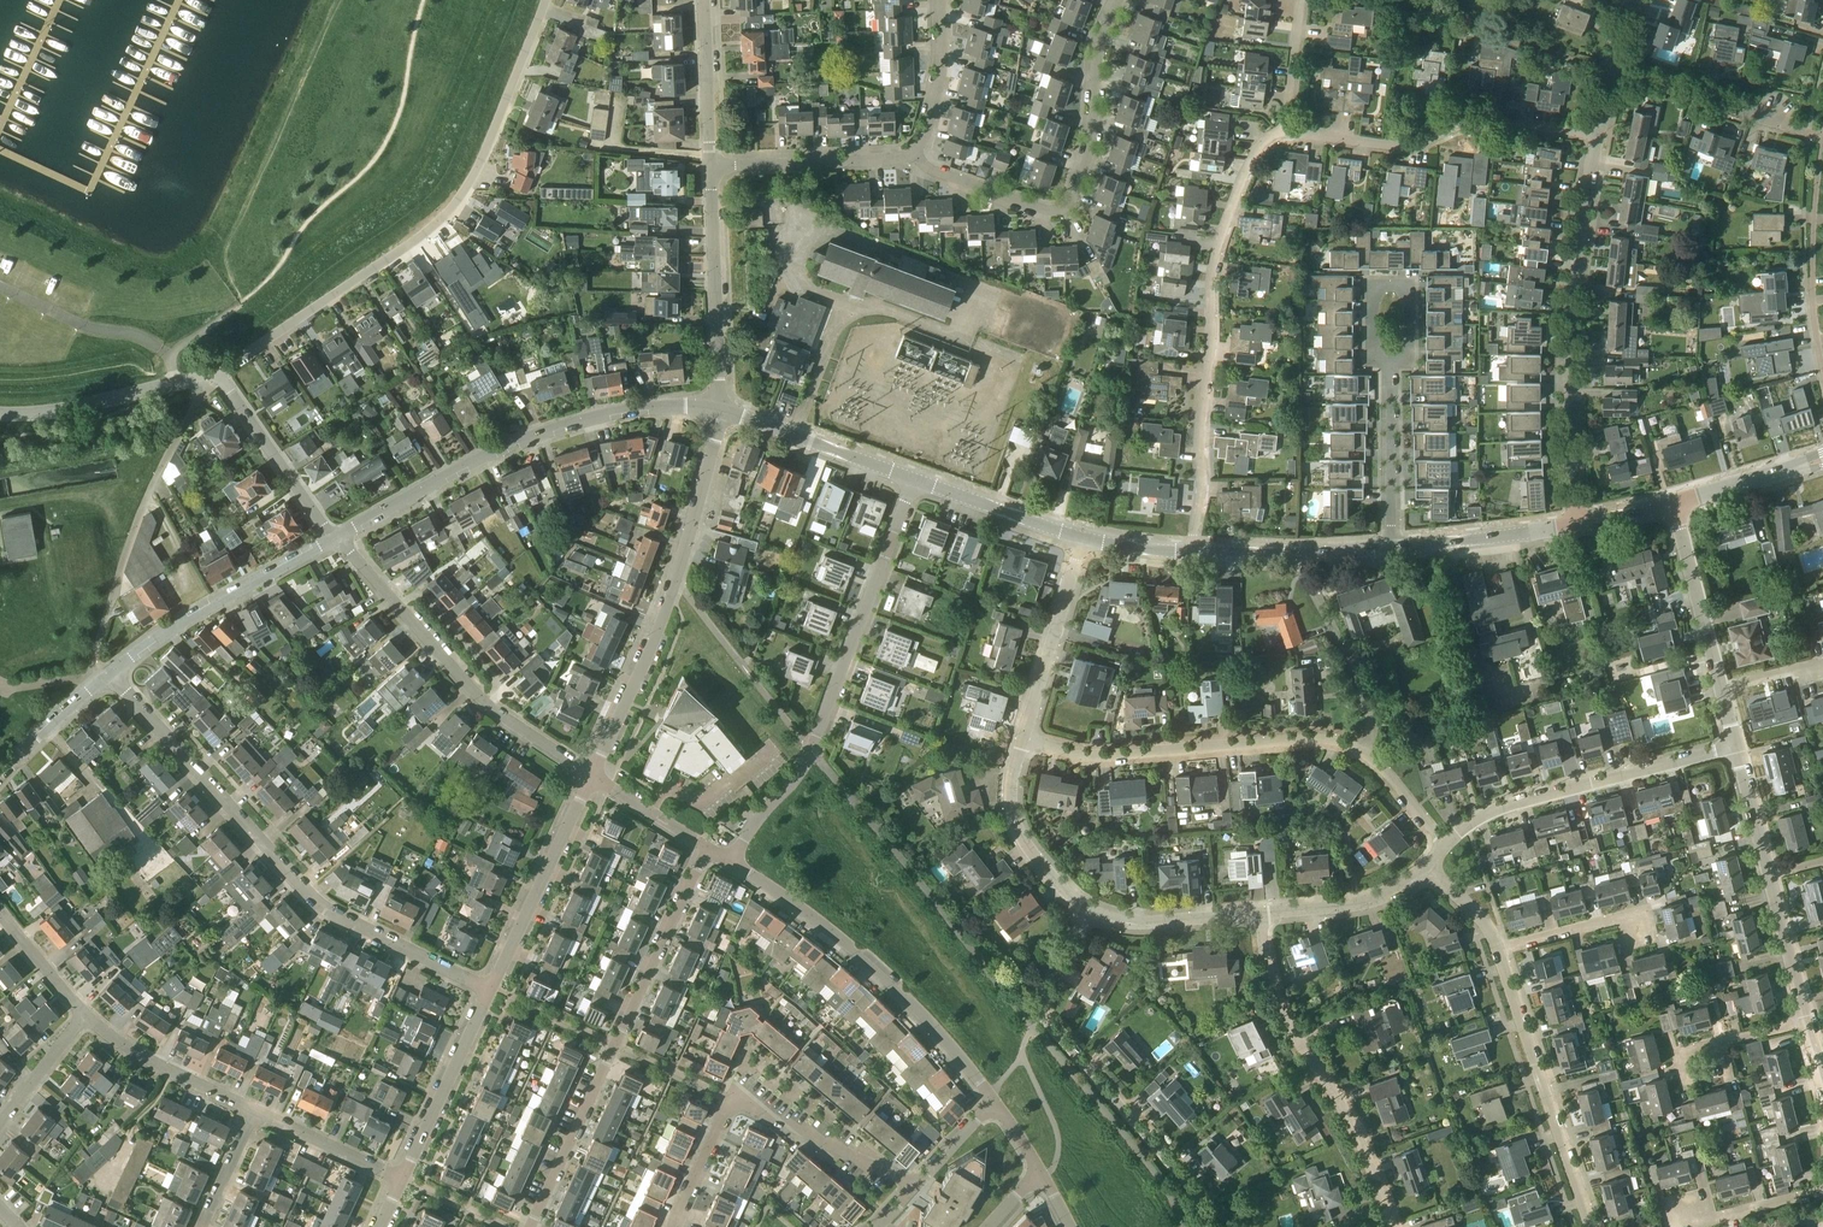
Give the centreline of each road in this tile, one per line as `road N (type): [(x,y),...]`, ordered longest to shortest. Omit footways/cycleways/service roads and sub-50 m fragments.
road 1 (residential): [(1197,554),(1213,267),(1261,144),(1285,132),(1398,145),(1512,127),(1599,139)]
road 2 (residential): [(217,373),(433,227),(465,191),(546,0)]
road 3 (residential): [(489,989),(325,909),(110,674)]
road 4 (residential): [(729,862),(812,750),(913,481)]
road 5 (residential): [(535,1226),(706,849)]
road 6 (residential): [(337,537),(459,468),(569,425),(633,409),(718,412)]
road 7 (residential): [(1579,524),(1574,318),(1599,139)]
road 8 (residential): [(914,154),(927,167),(1043,209),(1064,208),(1089,166),(1101,38),(1120,0)]
road 9 (residential): [(1082,913),(1044,998),(1045,1013),(1206,1199),(1212,1226)]
road 10 (residential): [(994,1104),(908,1000),(729,862)]
road 11 (residential): [(592,777),(469,688),(337,537)]
road 12 (residential): [(914,1187),(732,1098),(671,1226)]
road 13 (residential): [(1393,1226),(1366,1154),(1282,1011),(1262,913)]
road 14 (residential): [(1356,749),(1301,736),(1092,758),(1023,732)]
road 15 (residential): [(94,688),(88,680),(117,577),(205,378)]
road 16 (residential): [(1736,746),(1491,811),(1445,846)]
road 17 (residential): [(1587,1226),(1493,944)]
road 18 (residential): [(110,674),(228,594),(337,537)]
road 19 (residential): [(718,412),(712,167)]
road 20 (residential): [(489,989),(592,777)]
road 21 (residential): [(1822,137),(1613,69)]
road 22 (residential): [(592,777),(675,581)]
road 23 (residential): [(1082,913),(1021,848),(1011,815),(1008,791),(1023,732)]
road 24 (residential): [(401,1177),(489,989)]
road 25 (residential): [(718,412),(913,481)]
road 26 (residential): [(337,537),(217,373)]
road 27 (residential): [(712,167),(914,154)]
road 28 (residential): [(1023,732),(1084,539)]
road 29 (residential): [(1197,554),(1392,546)]
road 30 (residential): [(1405,359),(1405,291),(1372,291),(1373,362),(1391,374)]
road 31 (residential): [(255,1111),(152,1062),(88,1017)]
road 32 (residential): [(1674,504),(1722,687)]
road 33 (residential): [(1392,546),(1579,524)]
road 34 (residential): [(1262,913),(1147,923),(1082,913)]
road 35 (residential): [(913,481),(1084,539)]
road 36 (residential): [(1429,869),(1370,902),(1262,913)]
road 37 (residential): [(675,581),(718,412)]
road 38 (residential): [(1392,546),(1391,374)]
road 39 (residential): [(712,167),(704,0)]
road 40 (residential): [(401,1177),(255,1111)]
road 41 (residential): [(914,154),(942,65),(942,0)]
road 42 (residential): [(155,390),(50,412),(0,412)]
road 43 (residential): [(1674,504),(1822,460)]
road 44 (residential): [(1493,944),(1621,915),(1641,922)]
road 45 (residential): [(1769,874),(1808,1021)]
road 46 (residential): [(1687,1214),(1715,1219),(1822,1196)]
road 47 (residential): [(0,1123),(88,1017)]
road 48 (residential): [(88,1017),(0,914)]
road 49 (residential): [(706,849),(592,777)]
road 50 (residential): [(1736,746),(1769,874)]
road 51 (residential): [(1445,846),(1356,749)]
road 52 (residential): [(0,774),(94,688)]
road 53 (residential): [(201,1226),(255,1111)]
road 54 (residential): [(1707,1070),(1713,1047),(1808,1021)]
road 55 (residential): [(750,675),(675,581)]

